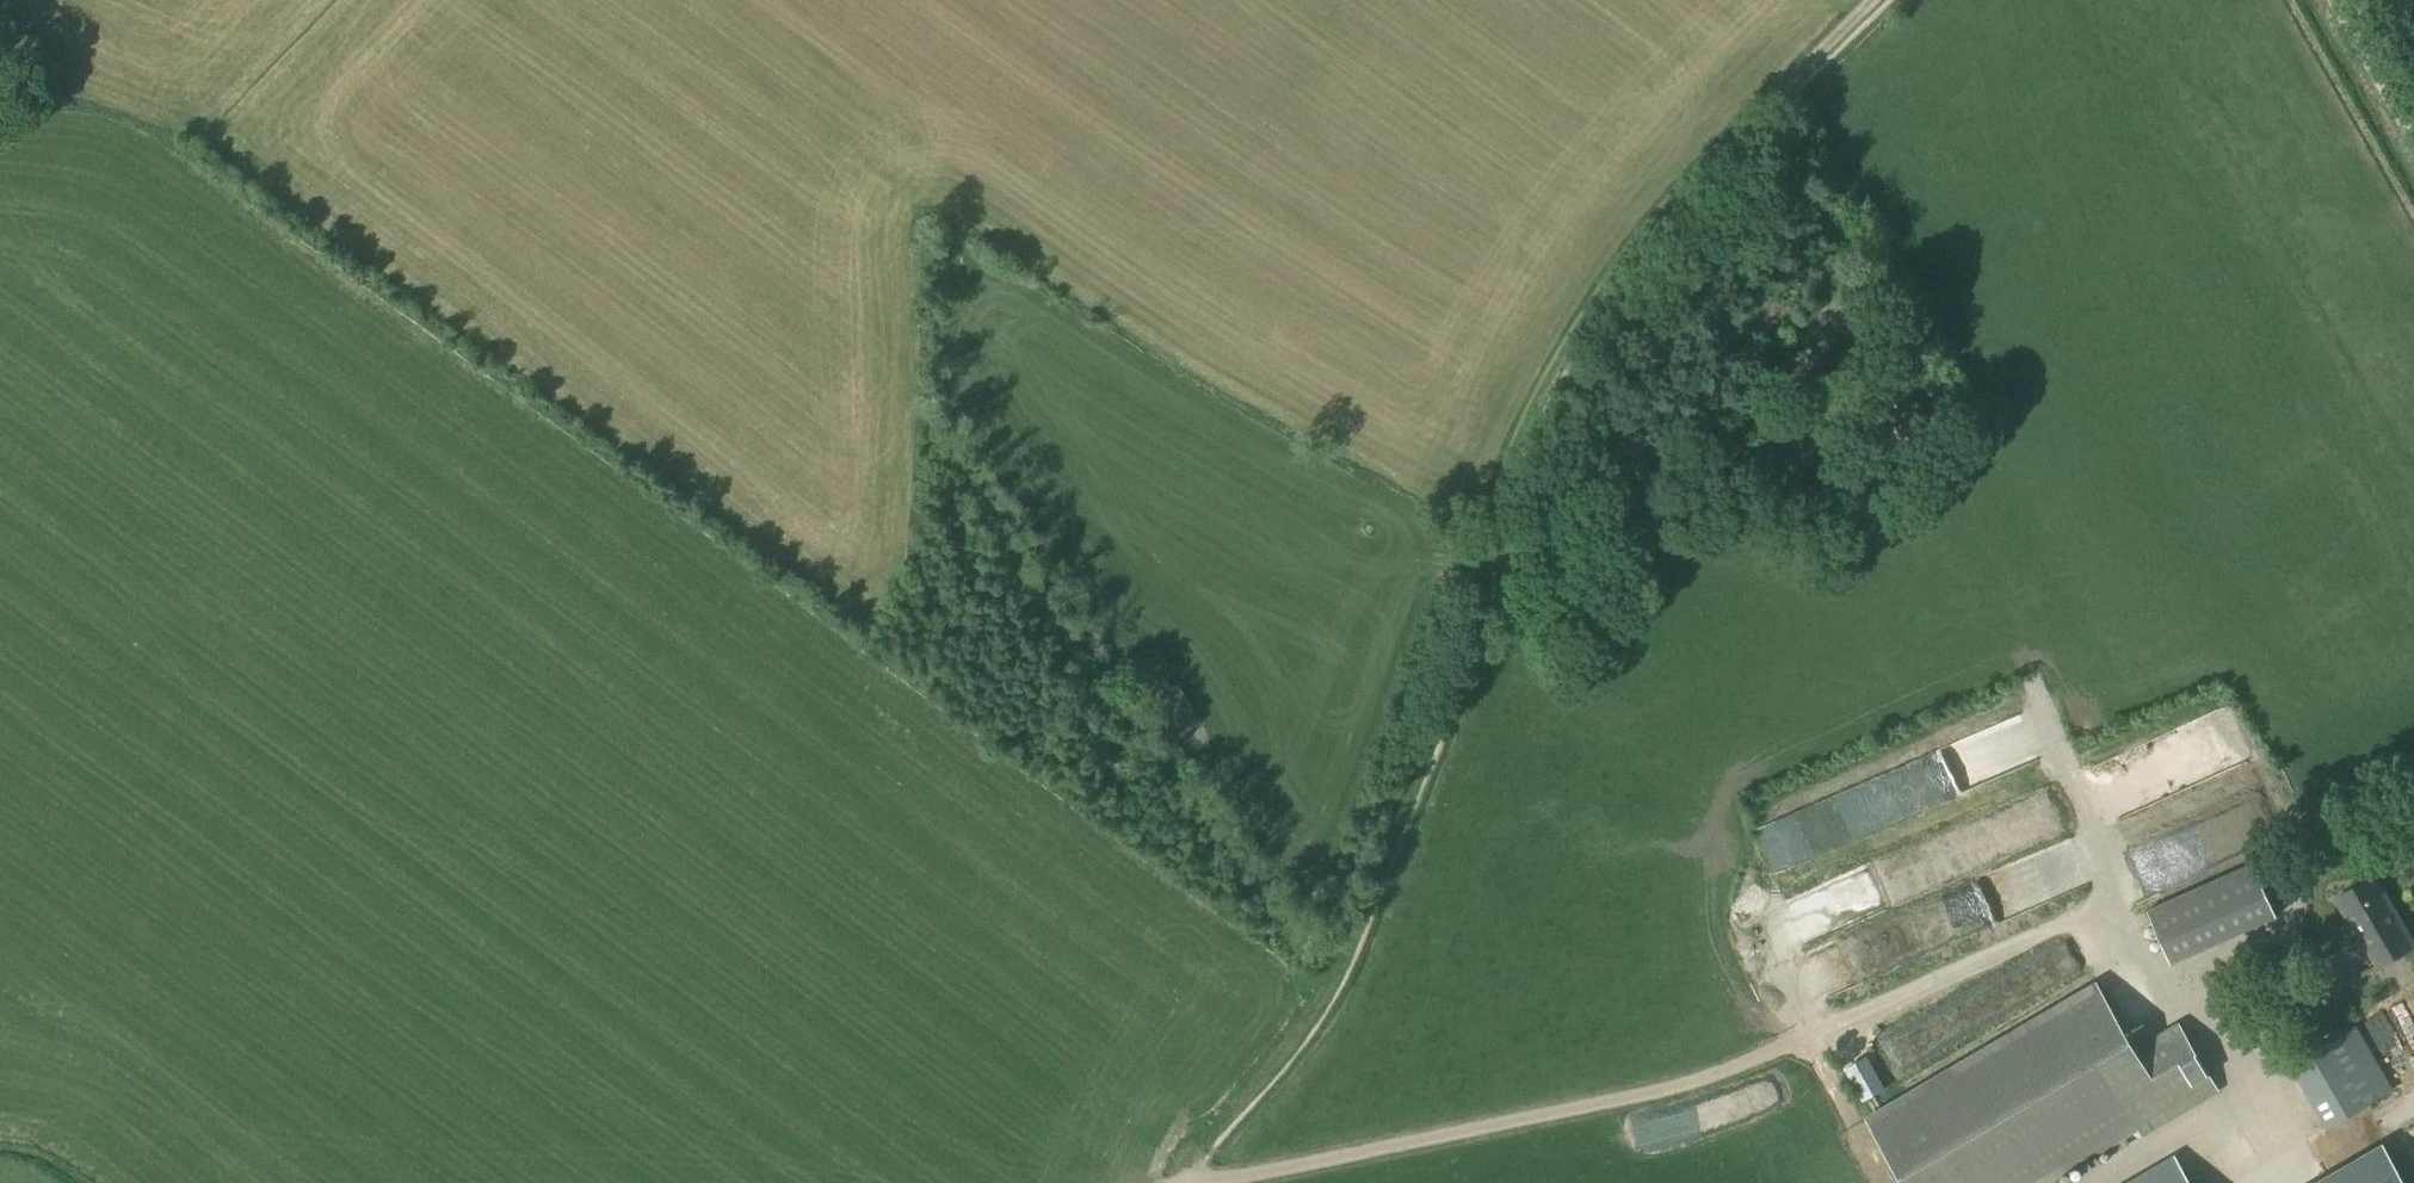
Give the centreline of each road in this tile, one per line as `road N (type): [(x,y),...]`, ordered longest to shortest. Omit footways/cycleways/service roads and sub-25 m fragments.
road 1 (track): [(1876,0),(1595,304),(1523,437),(1484,593)]

